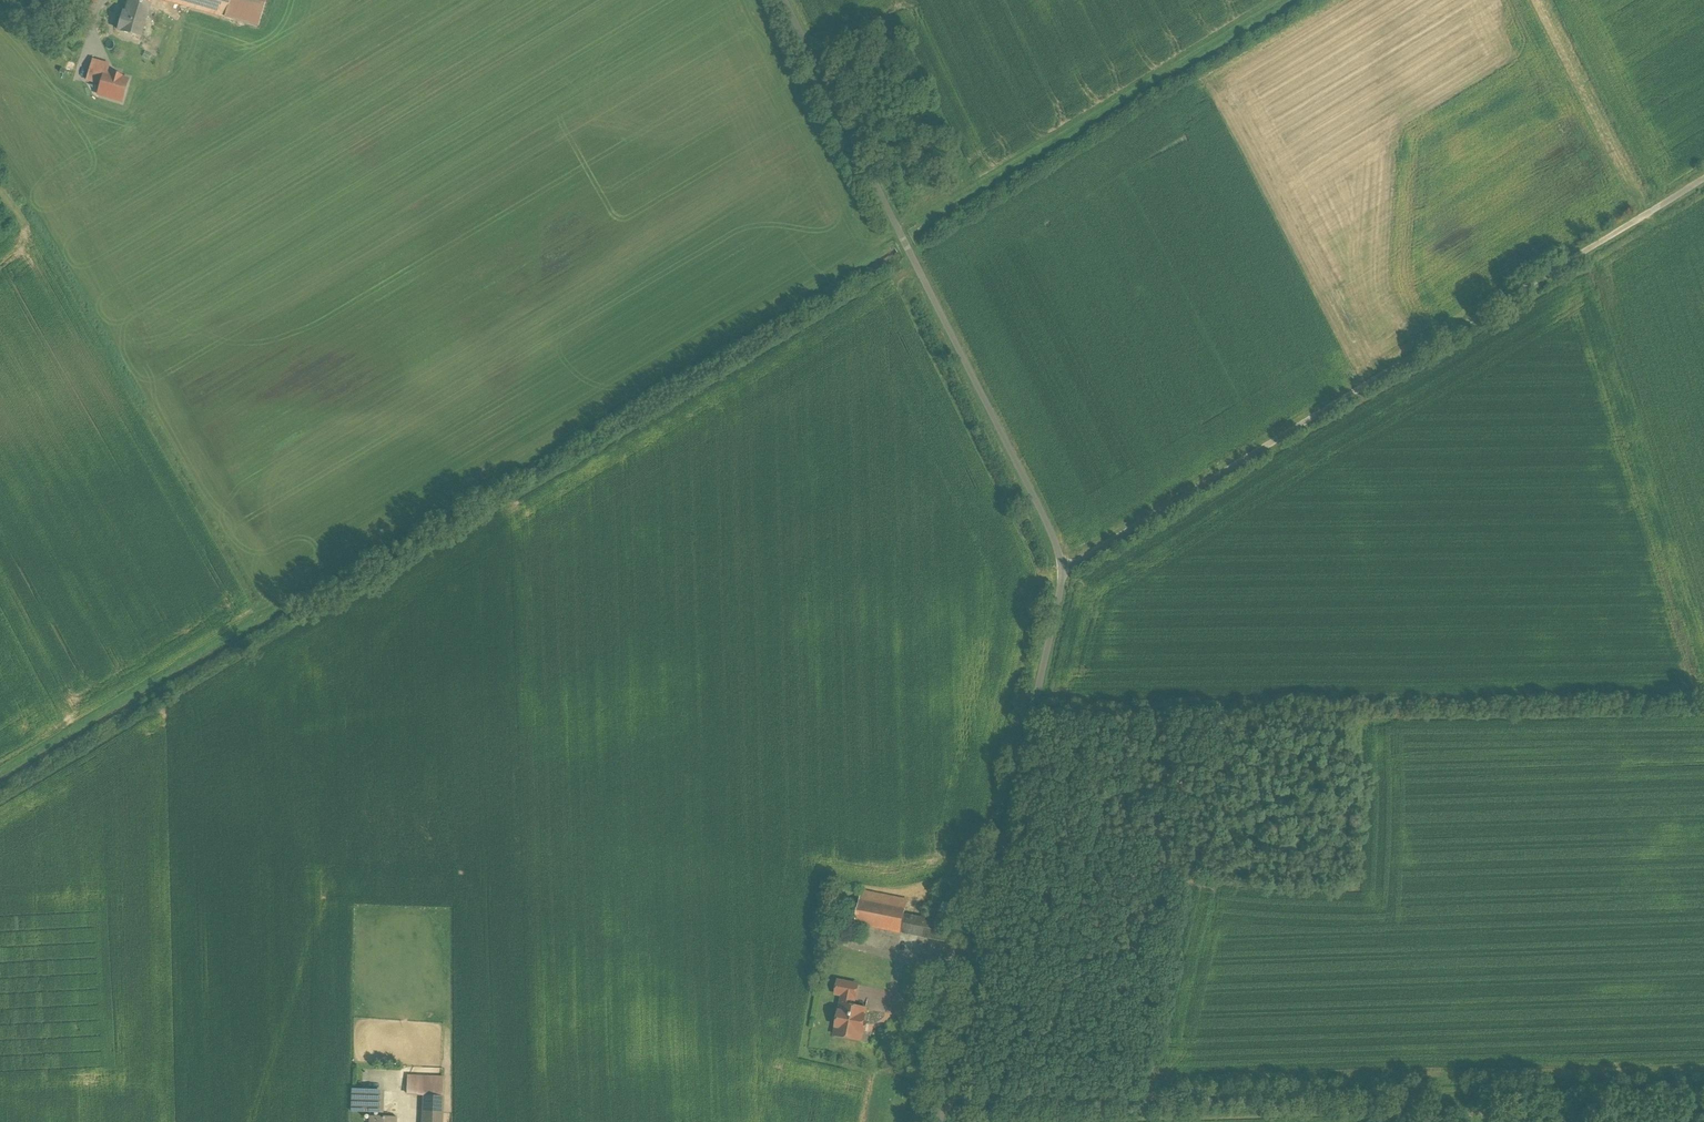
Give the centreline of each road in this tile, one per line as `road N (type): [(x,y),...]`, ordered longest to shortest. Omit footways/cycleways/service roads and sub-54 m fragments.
road 1 (unclassified): [(1703,181),(1066,568)]
road 2 (unclassified): [(1066,568),(1055,529),(784,0)]
road 3 (unclassified): [(1066,568),(939,1121)]

